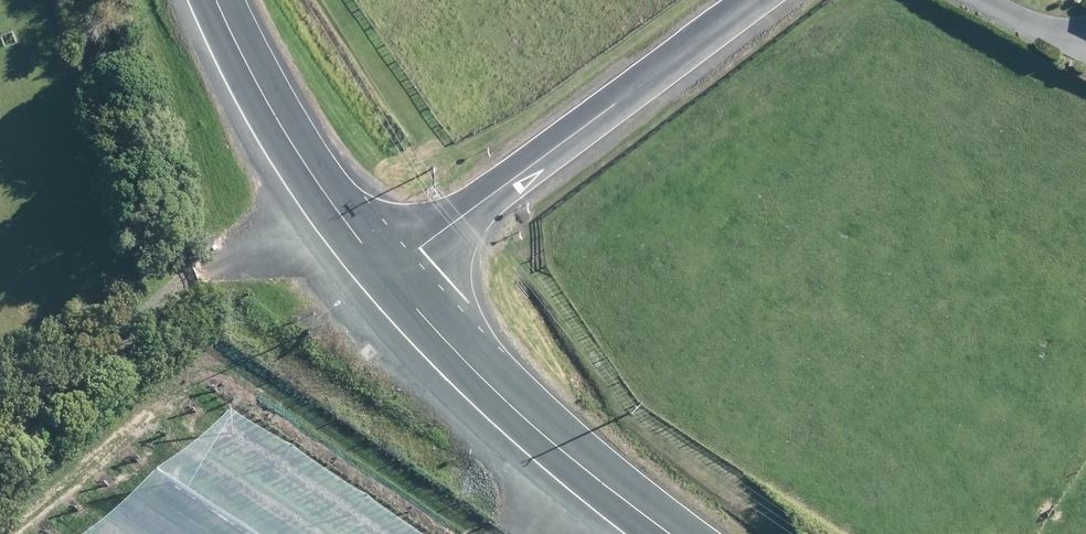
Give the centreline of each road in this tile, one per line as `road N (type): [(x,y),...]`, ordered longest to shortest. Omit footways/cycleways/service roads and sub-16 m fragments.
road 1 (residential): [(388,276),(754,0)]
road 2 (tertiary): [(388,276),(496,392),(667,533)]
road 3 (tertiary): [(216,0),(268,105),(388,276)]

